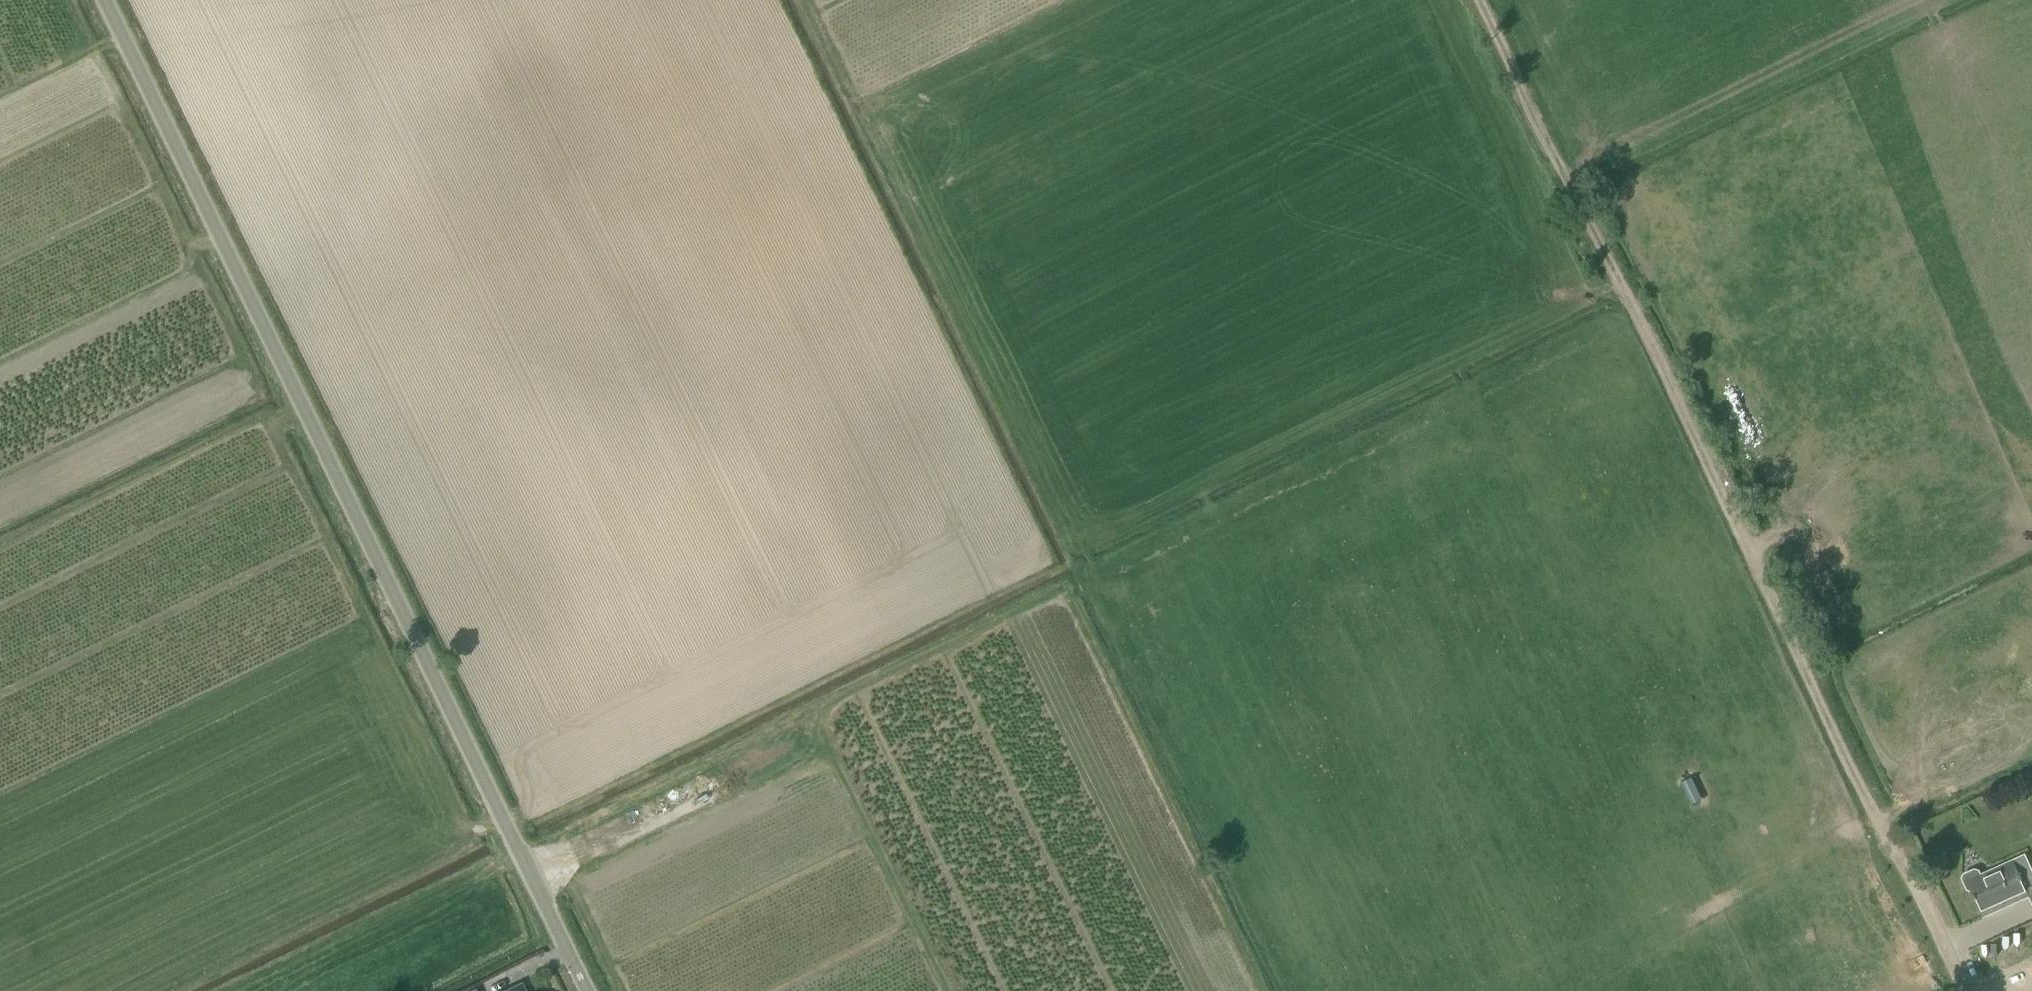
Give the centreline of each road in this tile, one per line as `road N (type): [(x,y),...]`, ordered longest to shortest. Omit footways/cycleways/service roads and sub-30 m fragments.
road 1 (unclassified): [(582,990),(100,0)]
road 2 (track): [(1886,843),(1471,0)]
road 3 (unclassified): [(1958,990),(1886,843)]

